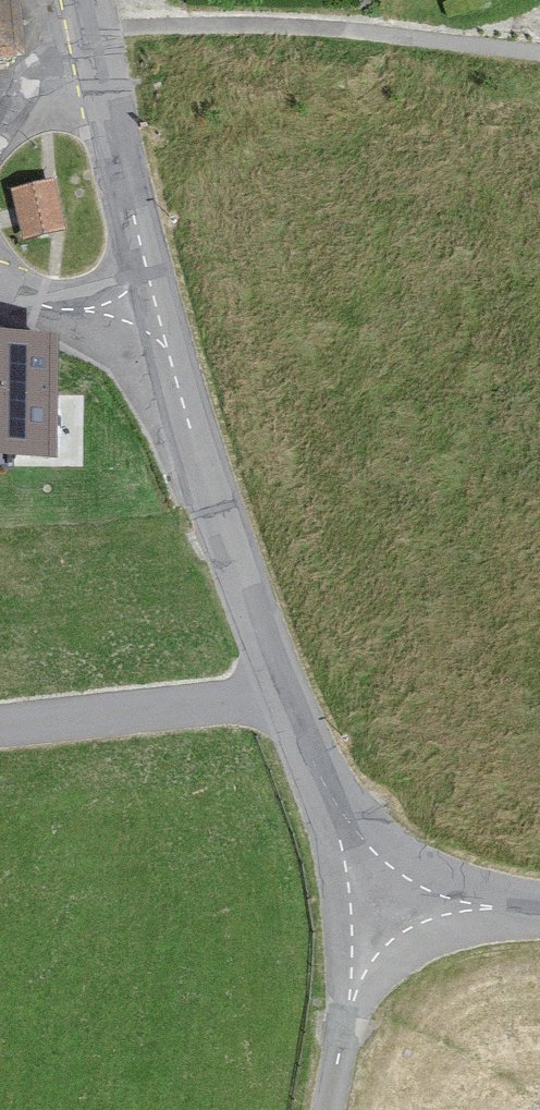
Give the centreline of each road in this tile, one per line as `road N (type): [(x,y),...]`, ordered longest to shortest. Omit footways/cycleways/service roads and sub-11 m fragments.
road 1 (tertiary): [(159,318),(315,759),(384,864)]
road 2 (tertiary): [(99,30),(159,318)]
road 3 (unclassified): [(334,1109),(384,864)]
road 4 (tertiary): [(384,864),(486,907),(539,908)]
road 5 (residential): [(159,318),(0,292)]
road 6 (residential): [(0,134),(99,30)]

